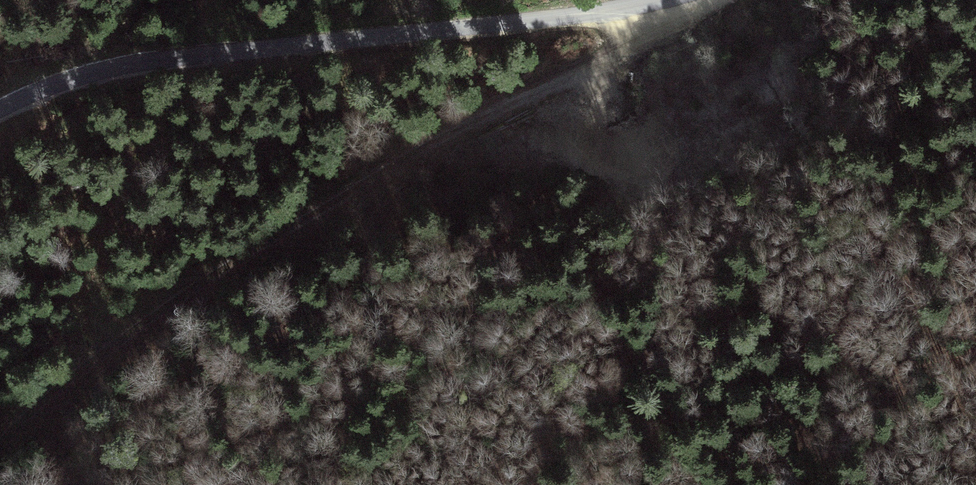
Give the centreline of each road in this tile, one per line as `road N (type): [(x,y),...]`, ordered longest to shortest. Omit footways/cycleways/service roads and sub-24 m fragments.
road 1 (track): [(0,439),(183,294),(500,110),(590,73),(623,50),(636,10)]
road 2 (unclassified): [(674,0),(567,21),(154,64),(70,79),(0,109)]

